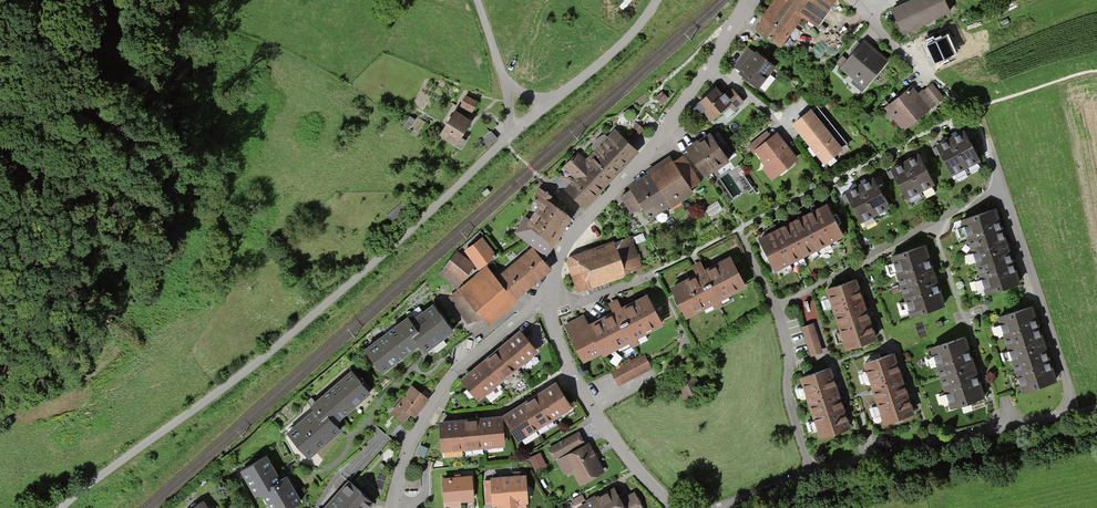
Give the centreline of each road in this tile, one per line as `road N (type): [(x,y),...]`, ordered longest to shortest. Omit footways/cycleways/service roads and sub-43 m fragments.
road 1 (unclassified): [(58,507),(283,339),(510,135)]
road 2 (unclassified): [(719,507),(810,472),(1096,407)]
road 3 (residential): [(749,0),(661,134),(572,234),(547,303)]
road 4 (residential): [(547,303),(457,369),(430,402),(405,445),(391,507)]
road 5 (residential): [(547,303),(571,375),(673,507)]
road 6 (unclassified): [(551,102),(627,39),(656,0)]

